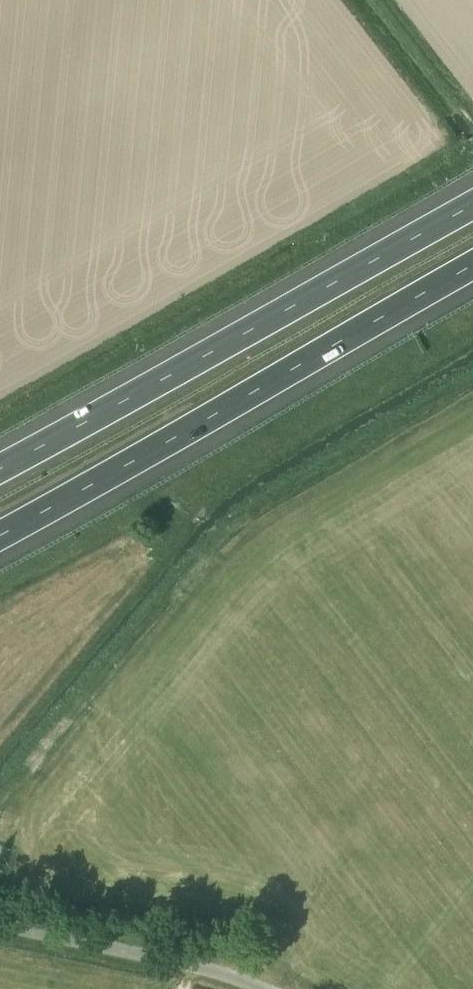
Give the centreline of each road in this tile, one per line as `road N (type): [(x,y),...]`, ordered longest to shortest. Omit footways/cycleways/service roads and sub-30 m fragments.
road 1 (track): [(472,377),(229,525),(0,791)]
road 2 (motorway): [(0,536),(472,267)]
road 3 (motorway): [(472,206),(0,469)]
road 4 (unclassified): [(254,988),(0,928)]
road 5 (track): [(386,0),(472,110)]

